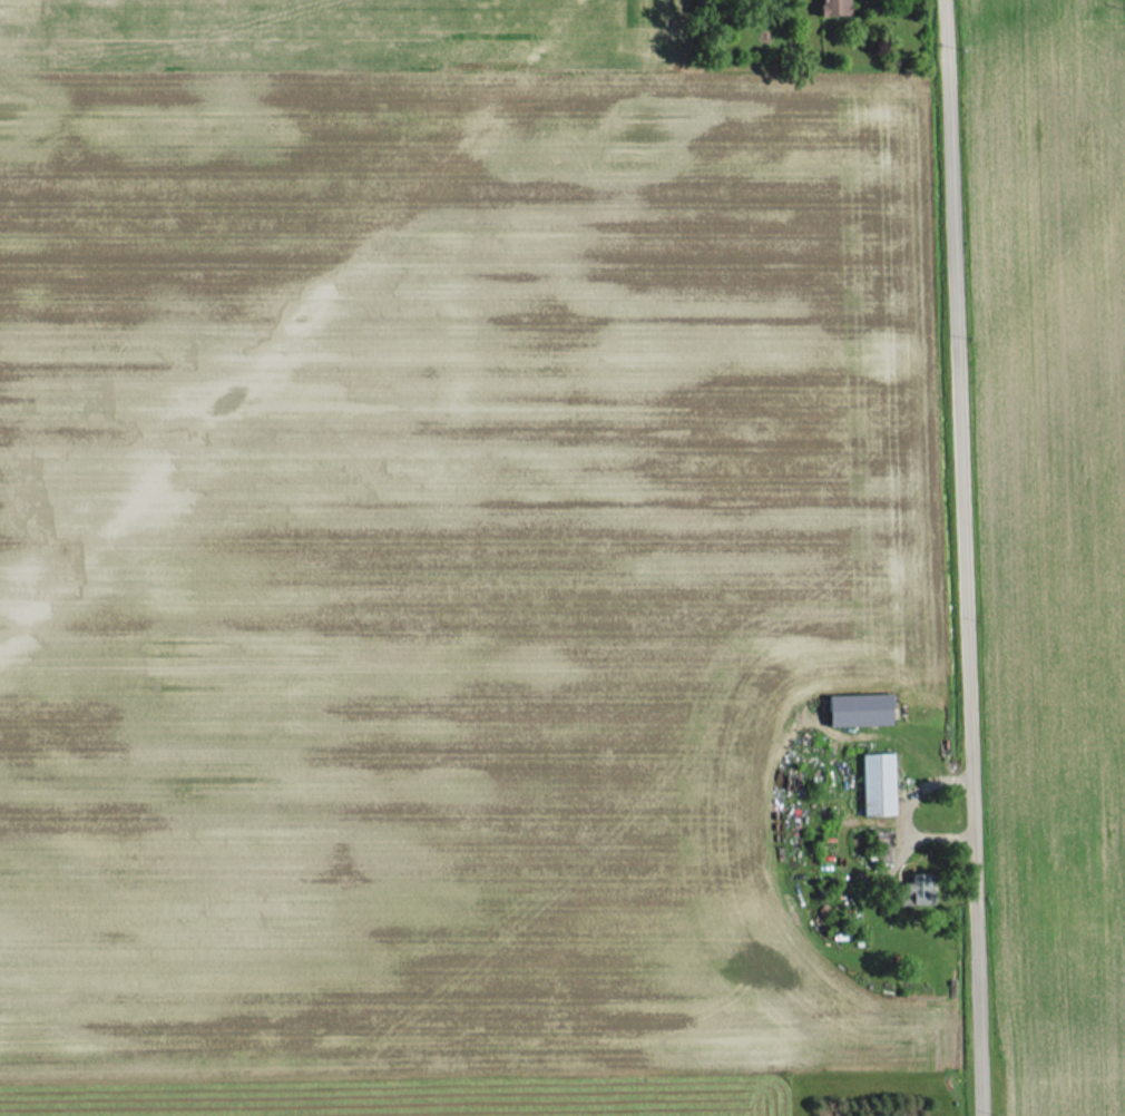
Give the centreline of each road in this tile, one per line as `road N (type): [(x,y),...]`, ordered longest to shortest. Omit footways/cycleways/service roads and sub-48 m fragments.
road 1 (residential): [(982,1115),(946,0)]

